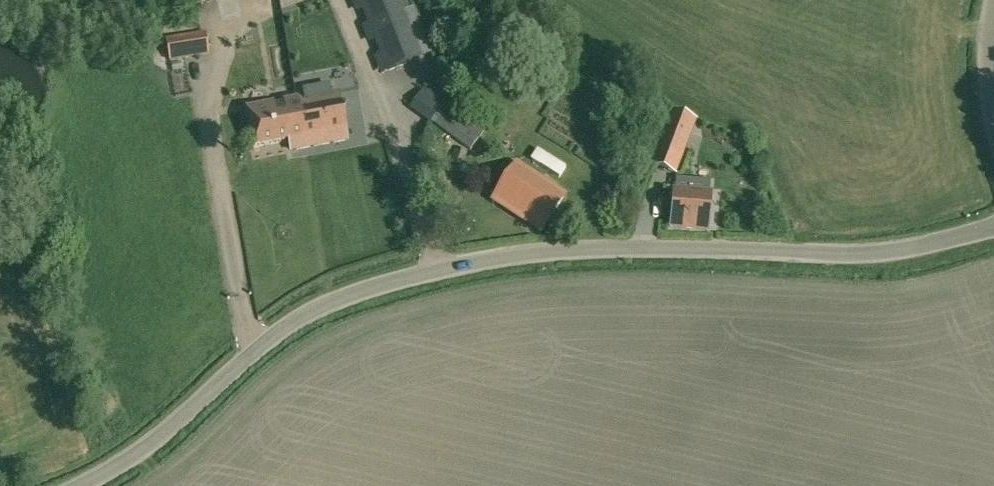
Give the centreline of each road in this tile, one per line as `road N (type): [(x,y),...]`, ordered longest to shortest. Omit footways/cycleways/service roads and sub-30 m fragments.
road 1 (unclassified): [(80,485),(154,442),(281,330),(383,287),(574,251),(881,253),(993,228)]

